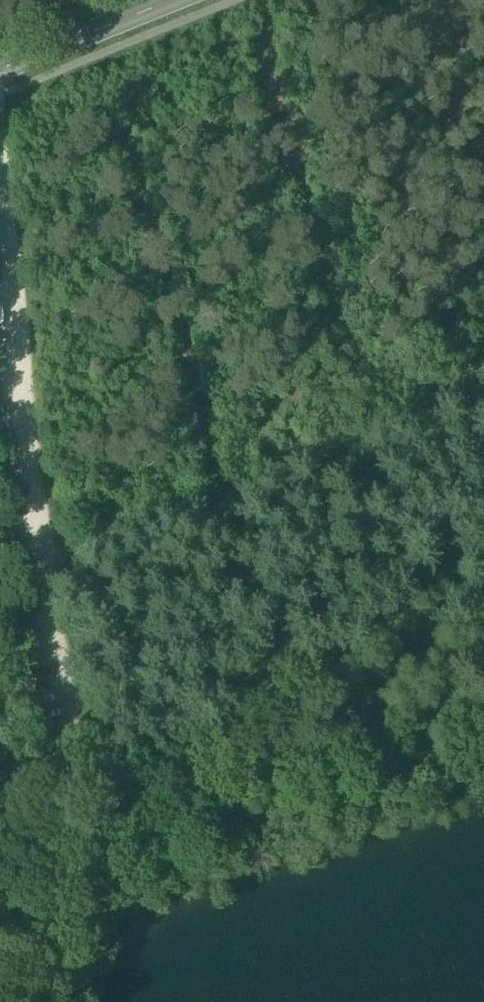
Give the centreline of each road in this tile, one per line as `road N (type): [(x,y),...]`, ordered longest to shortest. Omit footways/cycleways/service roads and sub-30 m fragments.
road 1 (track): [(55,563),(483,392)]
road 2 (track): [(55,563),(0,141)]
road 3 (track): [(63,807),(80,764),(55,563)]
road 4 (secondary): [(0,75),(187,0)]

